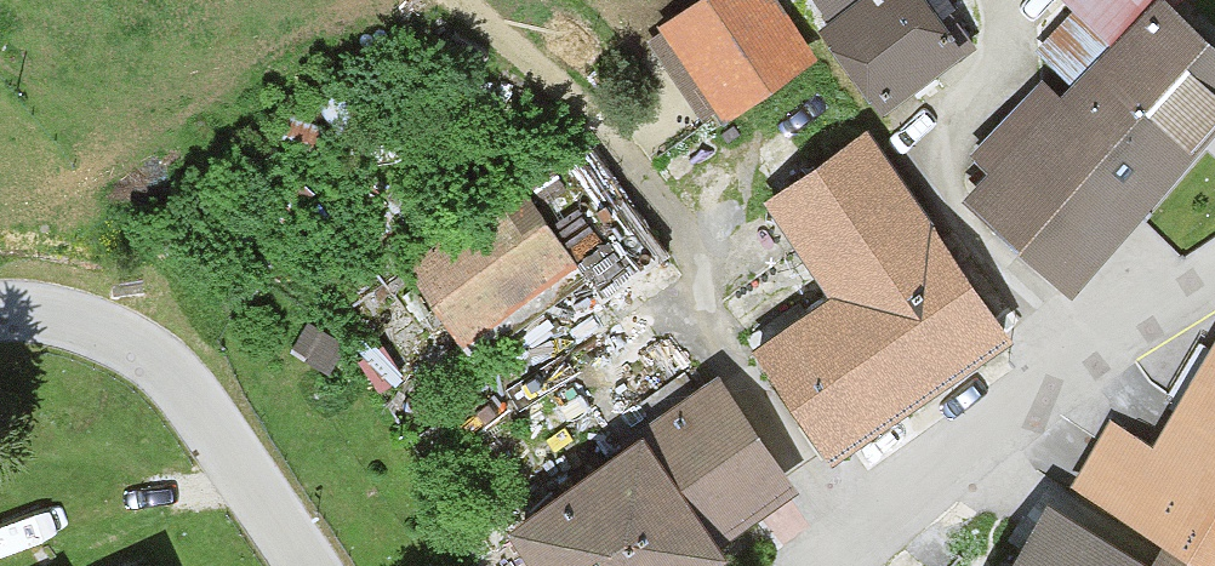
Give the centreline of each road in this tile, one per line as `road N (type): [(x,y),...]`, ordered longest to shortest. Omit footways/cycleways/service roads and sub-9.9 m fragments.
road 1 (track): [(844,560),(837,492),(696,301),(698,252),(455,0)]
road 2 (residential): [(844,560),(1214,282)]
road 3 (residential): [(0,315),(50,317),(155,361),(191,395),(301,565)]

